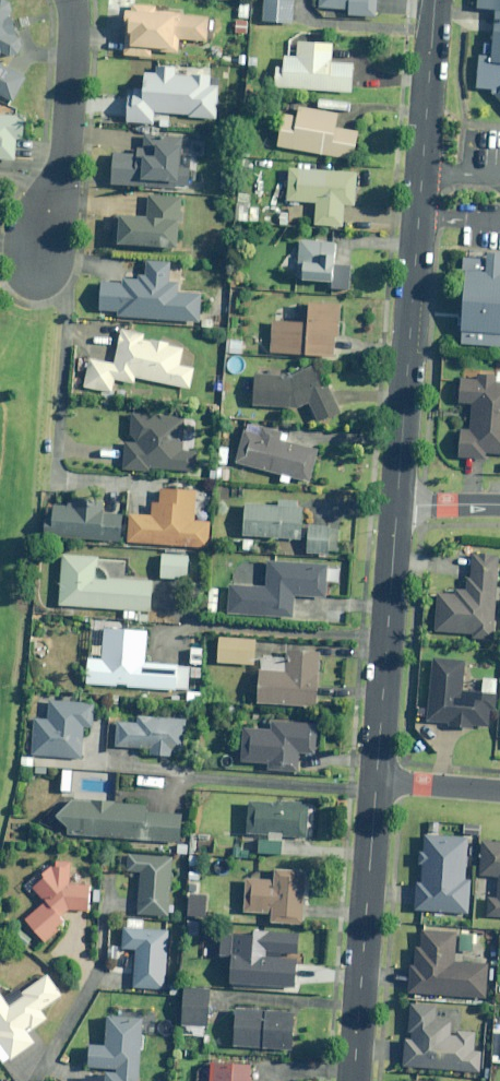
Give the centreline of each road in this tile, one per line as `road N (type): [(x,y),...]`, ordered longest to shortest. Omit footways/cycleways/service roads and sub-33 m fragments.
road 1 (residential): [(436,0),(397,505)]
road 2 (residential): [(375,780),(352,1080)]
road 3 (residential): [(397,505),(375,780)]
road 4 (residential): [(68,0),(74,16),(46,266)]
road 5 (residential): [(375,780),(499,791)]

